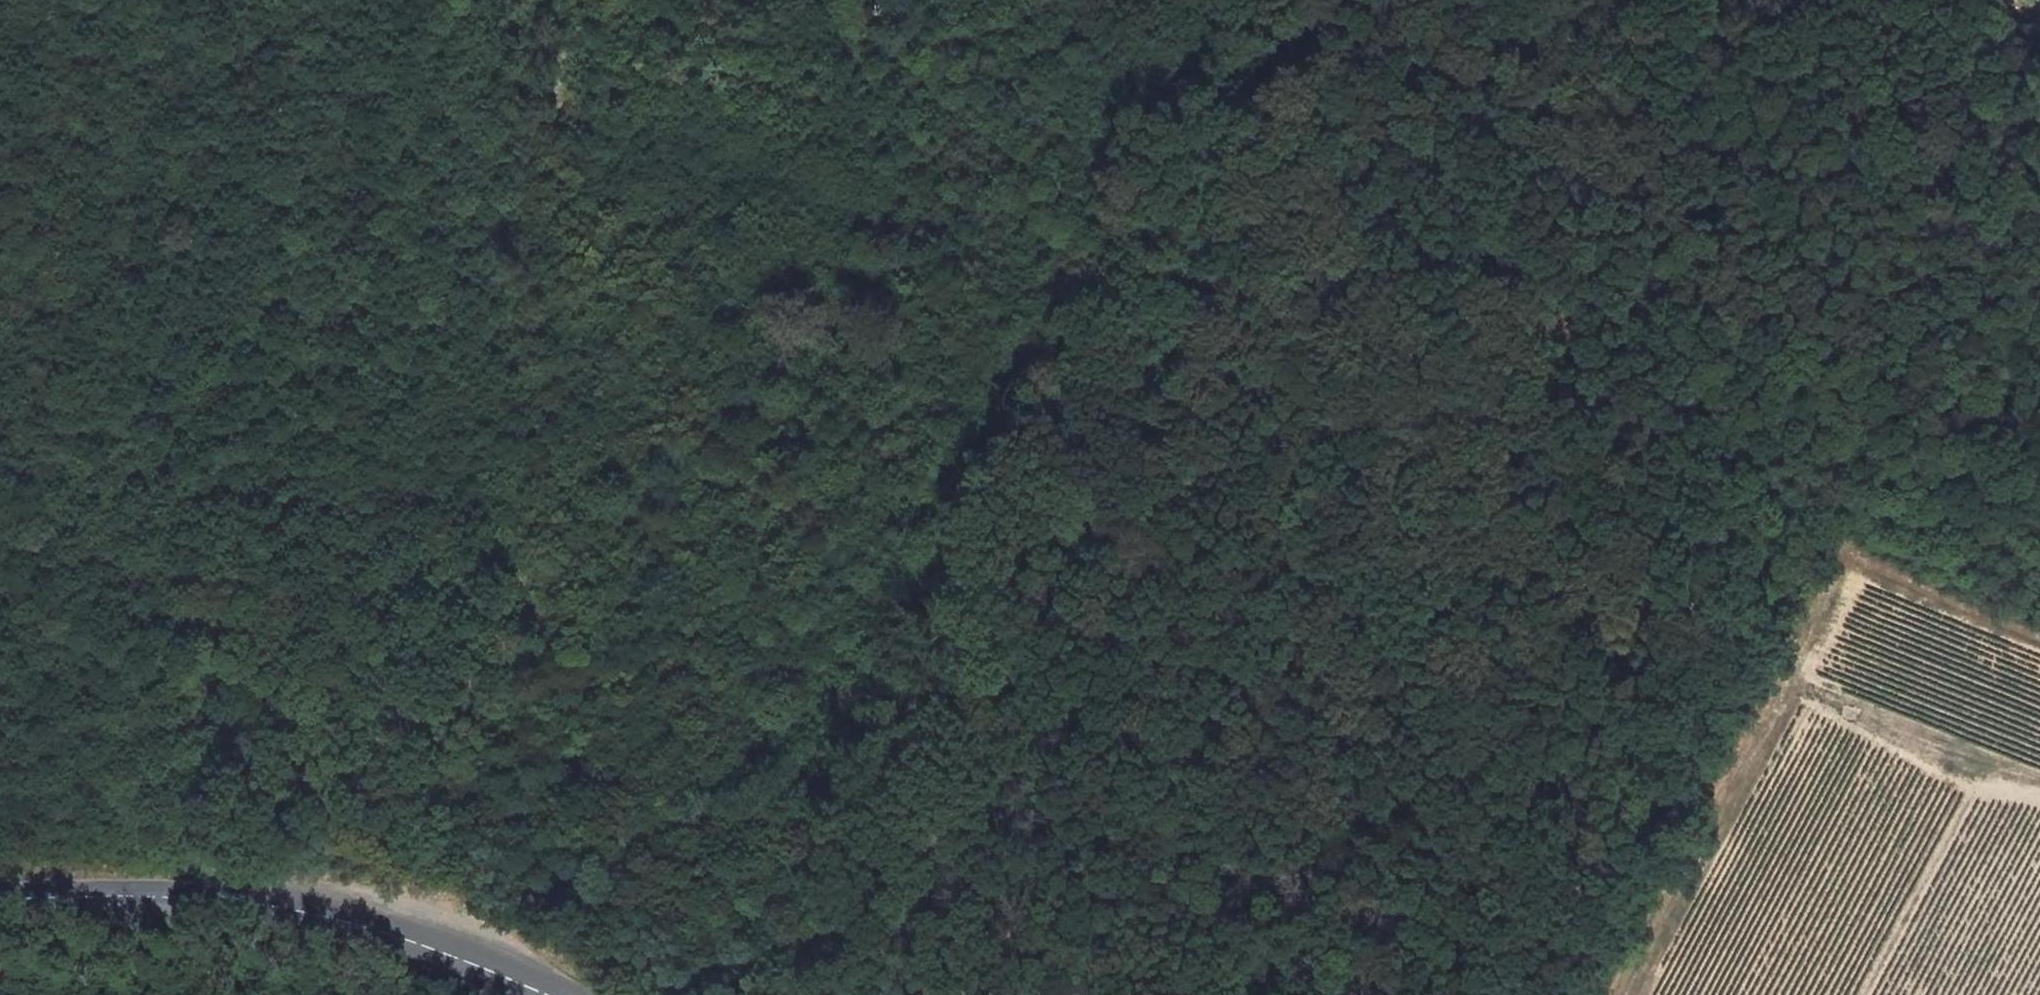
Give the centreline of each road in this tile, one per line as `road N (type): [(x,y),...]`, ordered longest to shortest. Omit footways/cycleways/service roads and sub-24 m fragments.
road 1 (secondary): [(0,902),(191,896),(326,917),(436,949),(551,994)]
road 2 (track): [(1799,688),(1969,777),(2039,800)]

